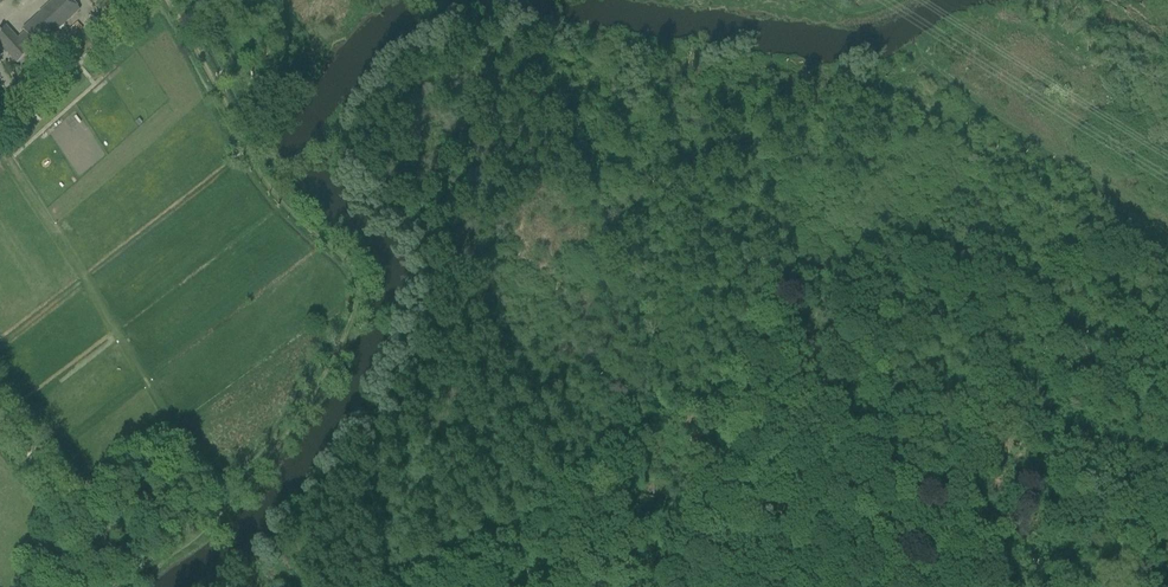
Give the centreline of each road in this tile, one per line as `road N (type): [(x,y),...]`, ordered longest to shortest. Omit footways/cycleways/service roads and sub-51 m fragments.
road 1 (track): [(1167,217),(915,42)]
road 2 (track): [(0,415),(113,586)]
road 3 (track): [(1063,586),(1065,461)]

